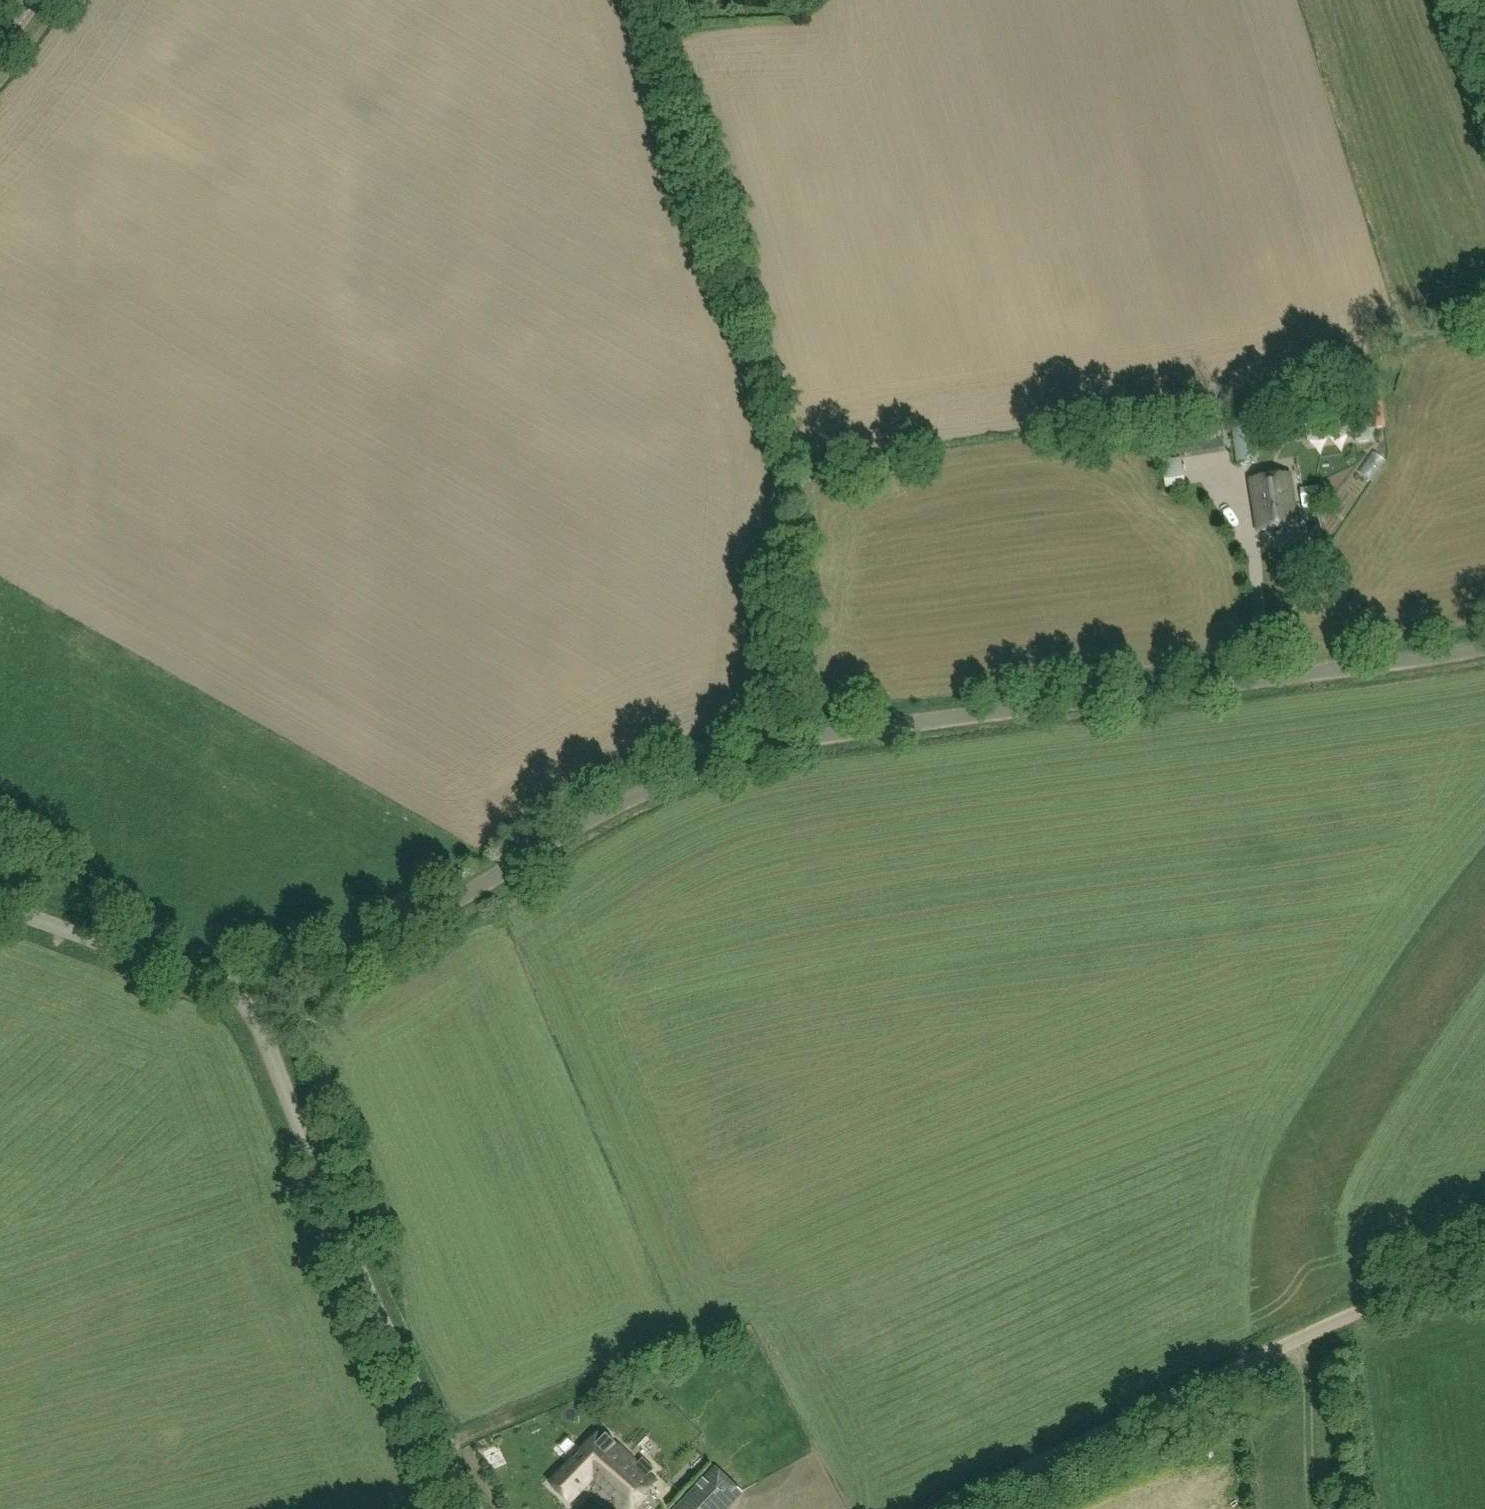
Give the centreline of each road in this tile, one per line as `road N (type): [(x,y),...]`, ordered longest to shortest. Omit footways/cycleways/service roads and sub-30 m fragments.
road 1 (unclassified): [(246,984),(308,971),(370,945),(613,806),(759,751),(909,722),(1484,645)]
road 2 (unclassified): [(475,1508),(307,1165),(246,984)]
road 3 (unclassified): [(942,1508),(1378,1301),(1453,1276)]
road 4 (unclassified): [(246,984),(211,979),(0,907)]

